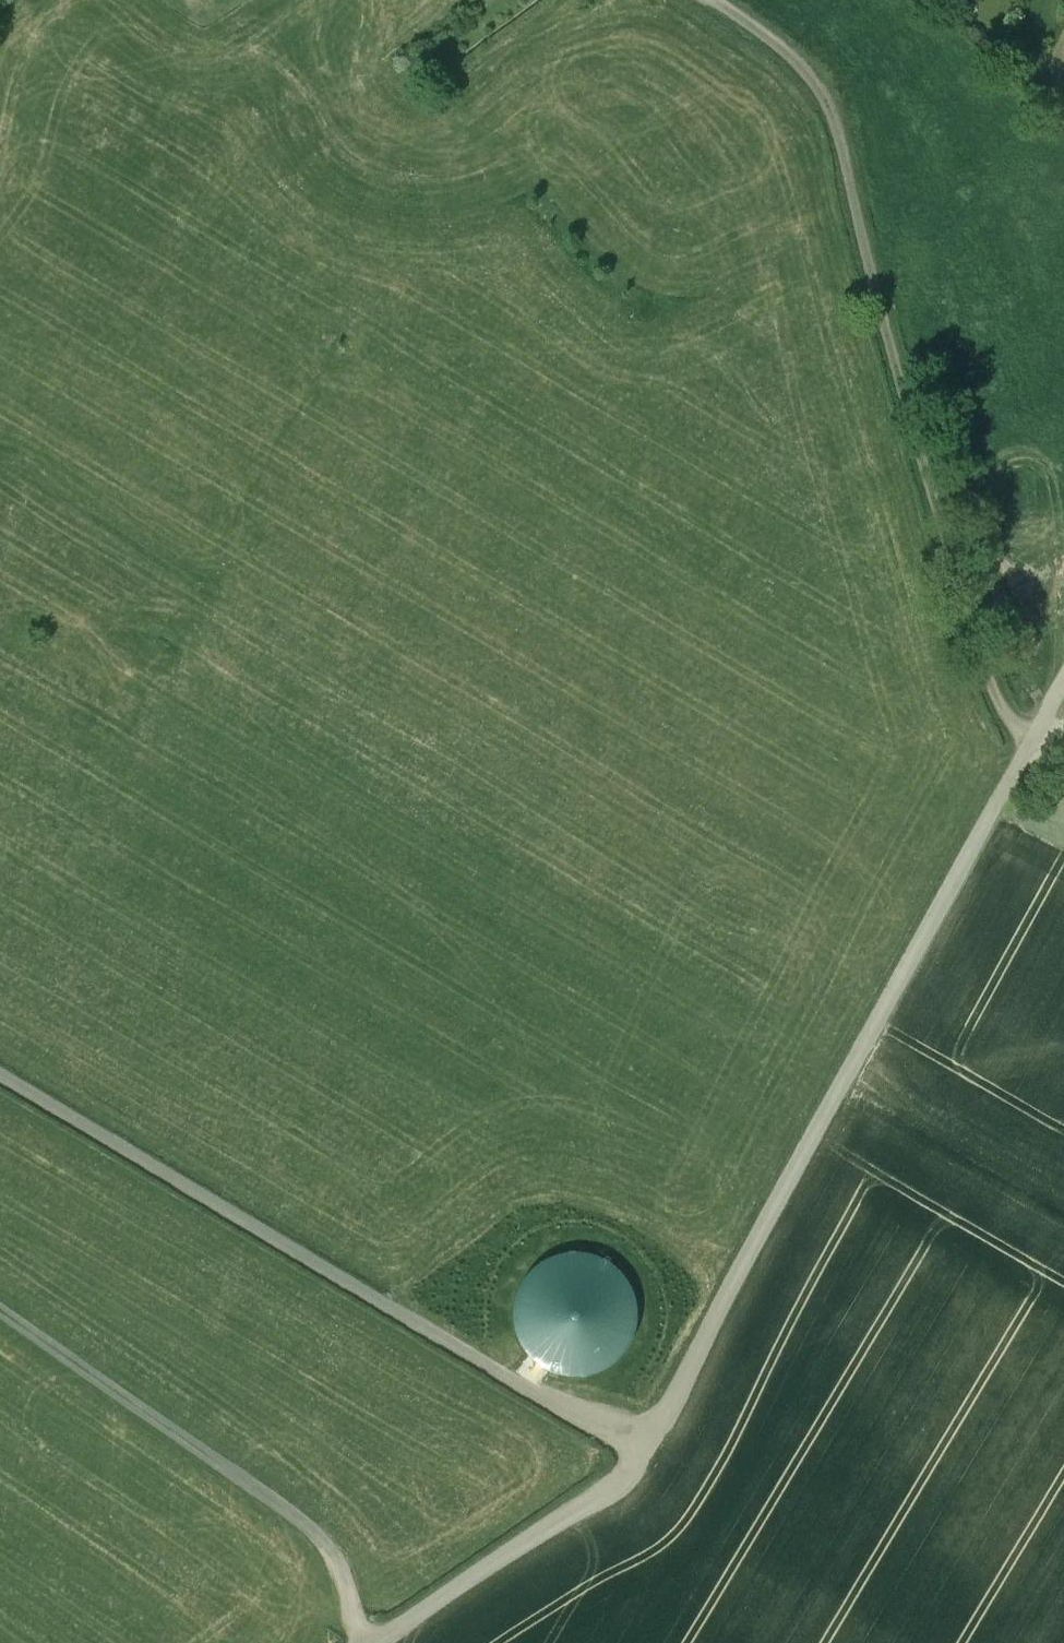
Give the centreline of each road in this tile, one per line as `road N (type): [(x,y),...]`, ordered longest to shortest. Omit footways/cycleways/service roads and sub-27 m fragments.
road 1 (track): [(383,1642),(635,1481),(1063,684)]
road 2 (track): [(715,0),(798,61),(829,111),(982,658),(1027,755)]
road 3 (track): [(649,1451),(0,1064)]
road 4 (track): [(374,1642),(345,1553),(0,1314)]

